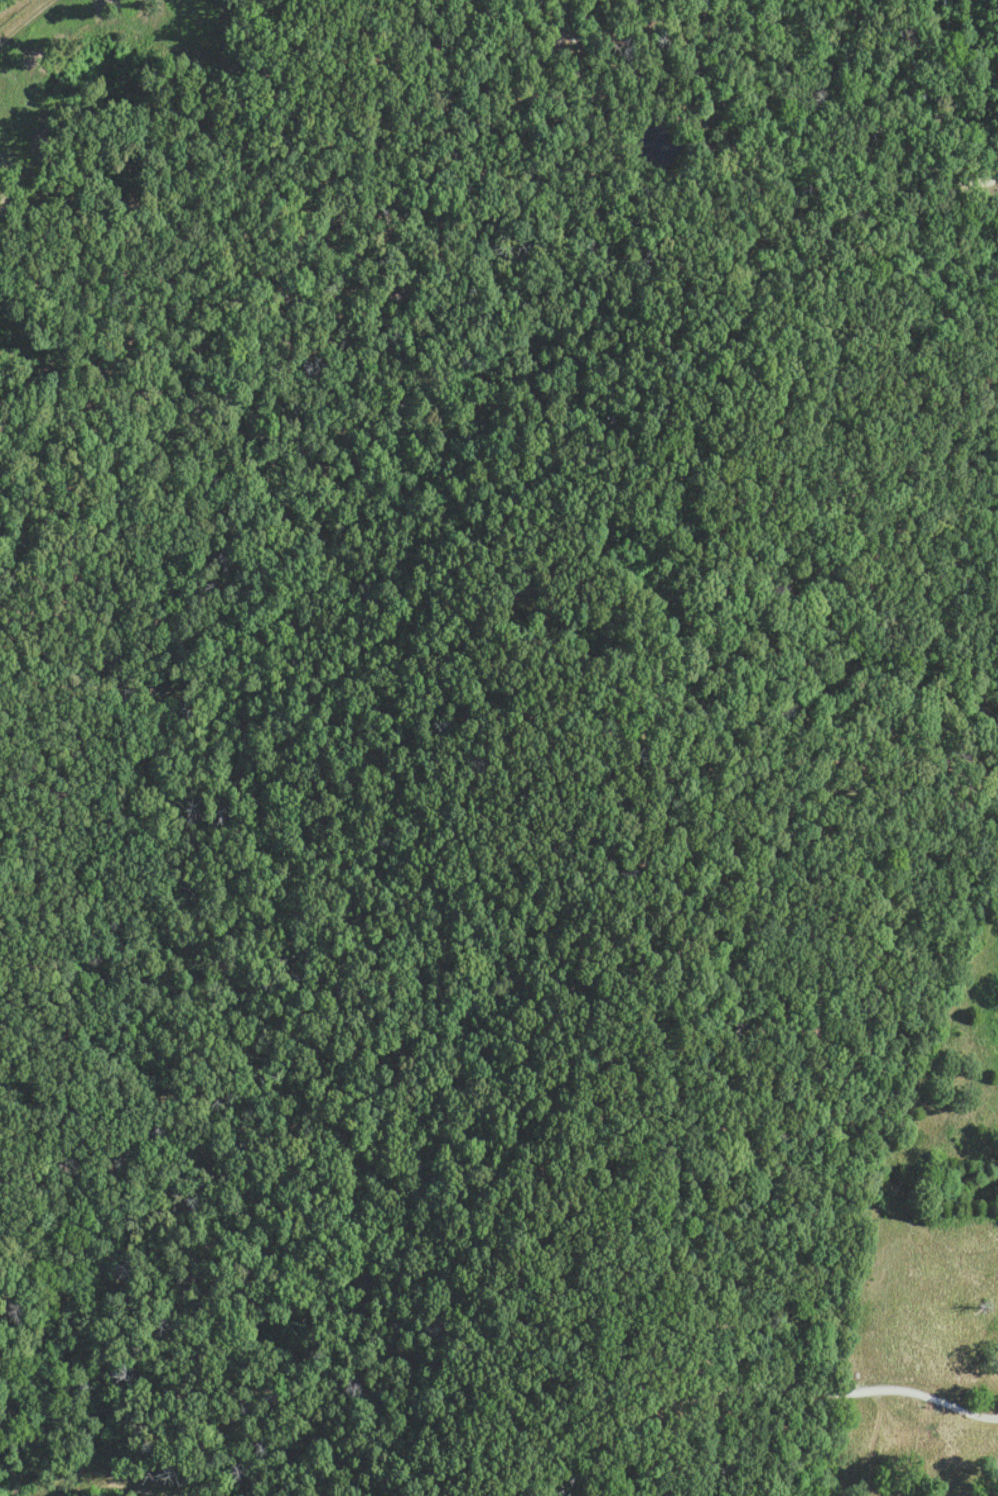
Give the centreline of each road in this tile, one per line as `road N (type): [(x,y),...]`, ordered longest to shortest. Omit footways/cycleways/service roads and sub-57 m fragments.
road 1 (track): [(496,1495),(543,1443),(593,1413),(698,1384),(764,1378),(812,1387),(895,1386),(997,1414)]

